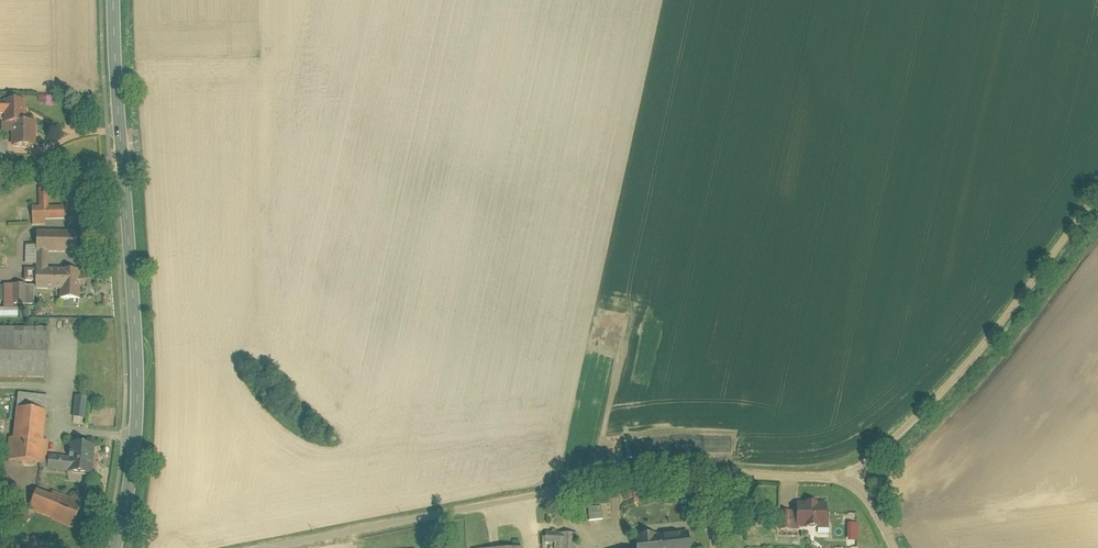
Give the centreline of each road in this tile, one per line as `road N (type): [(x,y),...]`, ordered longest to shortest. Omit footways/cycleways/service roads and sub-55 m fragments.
road 1 (residential): [(849,472),(654,471),(278,547)]
road 2 (secondary): [(115,547),(133,460),(137,387),(114,0)]
road 3 (unclassified): [(849,472),(931,409),(1097,193)]

